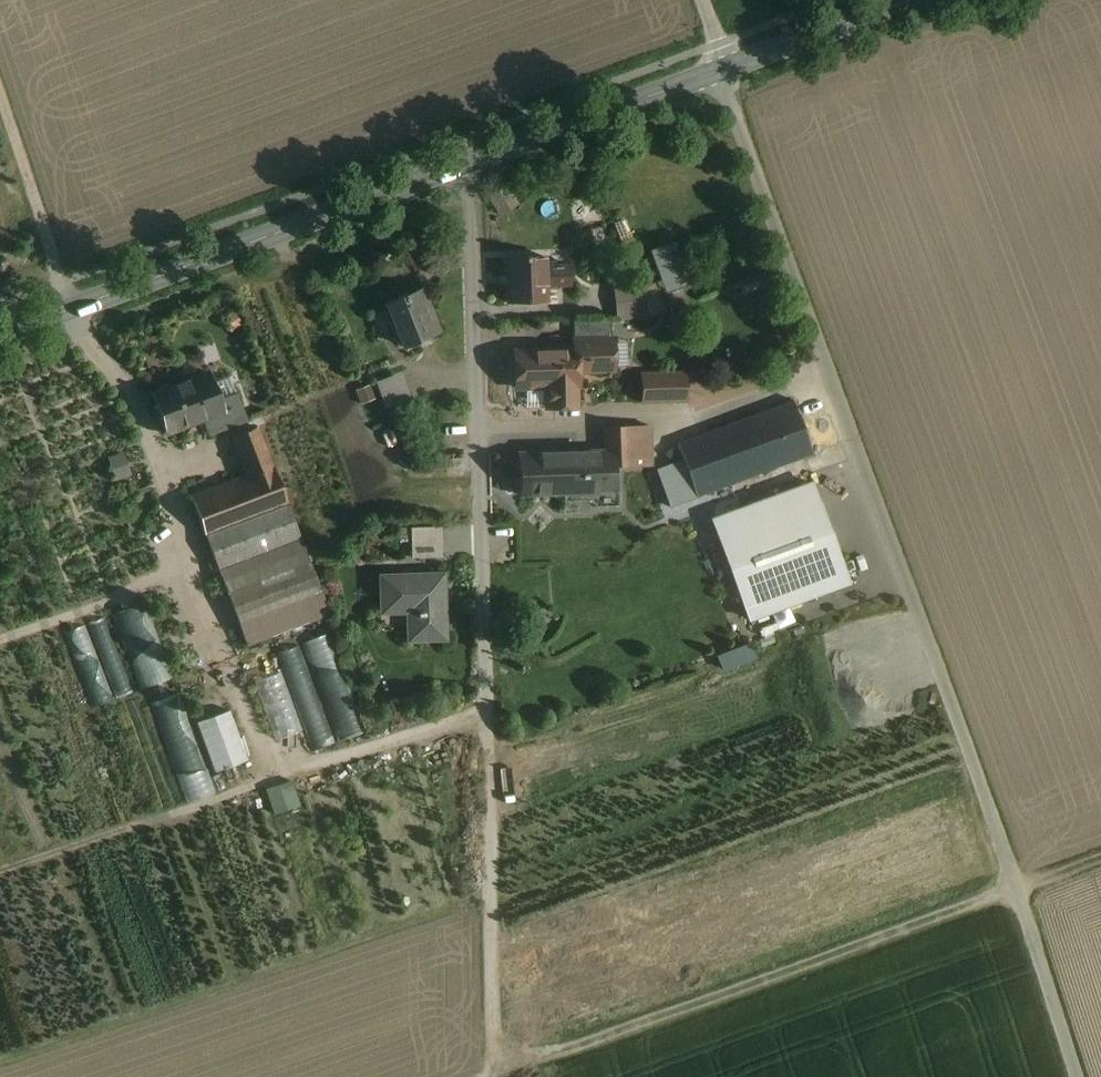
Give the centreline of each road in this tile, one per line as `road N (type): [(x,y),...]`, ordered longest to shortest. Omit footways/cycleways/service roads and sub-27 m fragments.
road 1 (residential): [(719,71),(1019,888),(1079,1076)]
road 2 (residential): [(467,162),(495,1076)]
road 3 (track): [(1100,858),(495,1076)]
road 4 (tertiary): [(467,162),(0,335)]
road 5 (tertiary): [(719,71),(467,162)]
road 6 (tertiary): [(911,0),(719,71)]
road 7 (track): [(60,284),(0,115)]

